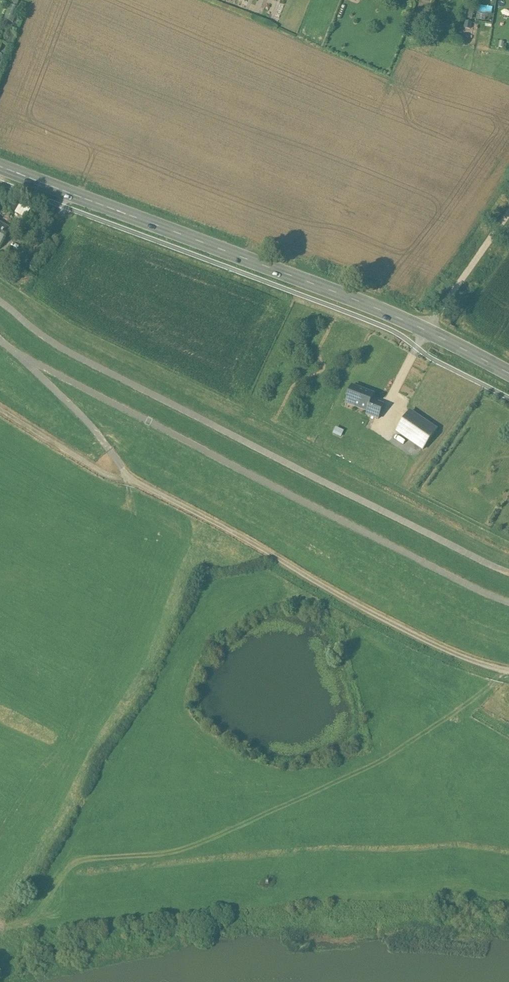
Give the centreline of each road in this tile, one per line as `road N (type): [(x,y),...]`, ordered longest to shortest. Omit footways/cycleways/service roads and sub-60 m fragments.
road 1 (track): [(0,305),(74,359),(508,575)]
road 2 (track): [(0,411),(106,474),(253,542),(371,612),(467,661),(508,672)]
road 3 (secondary): [(508,376),(340,295),(0,167)]
road 4 (track): [(508,218),(417,348),(374,438)]
road 5 (track): [(0,343),(74,410),(132,482)]

